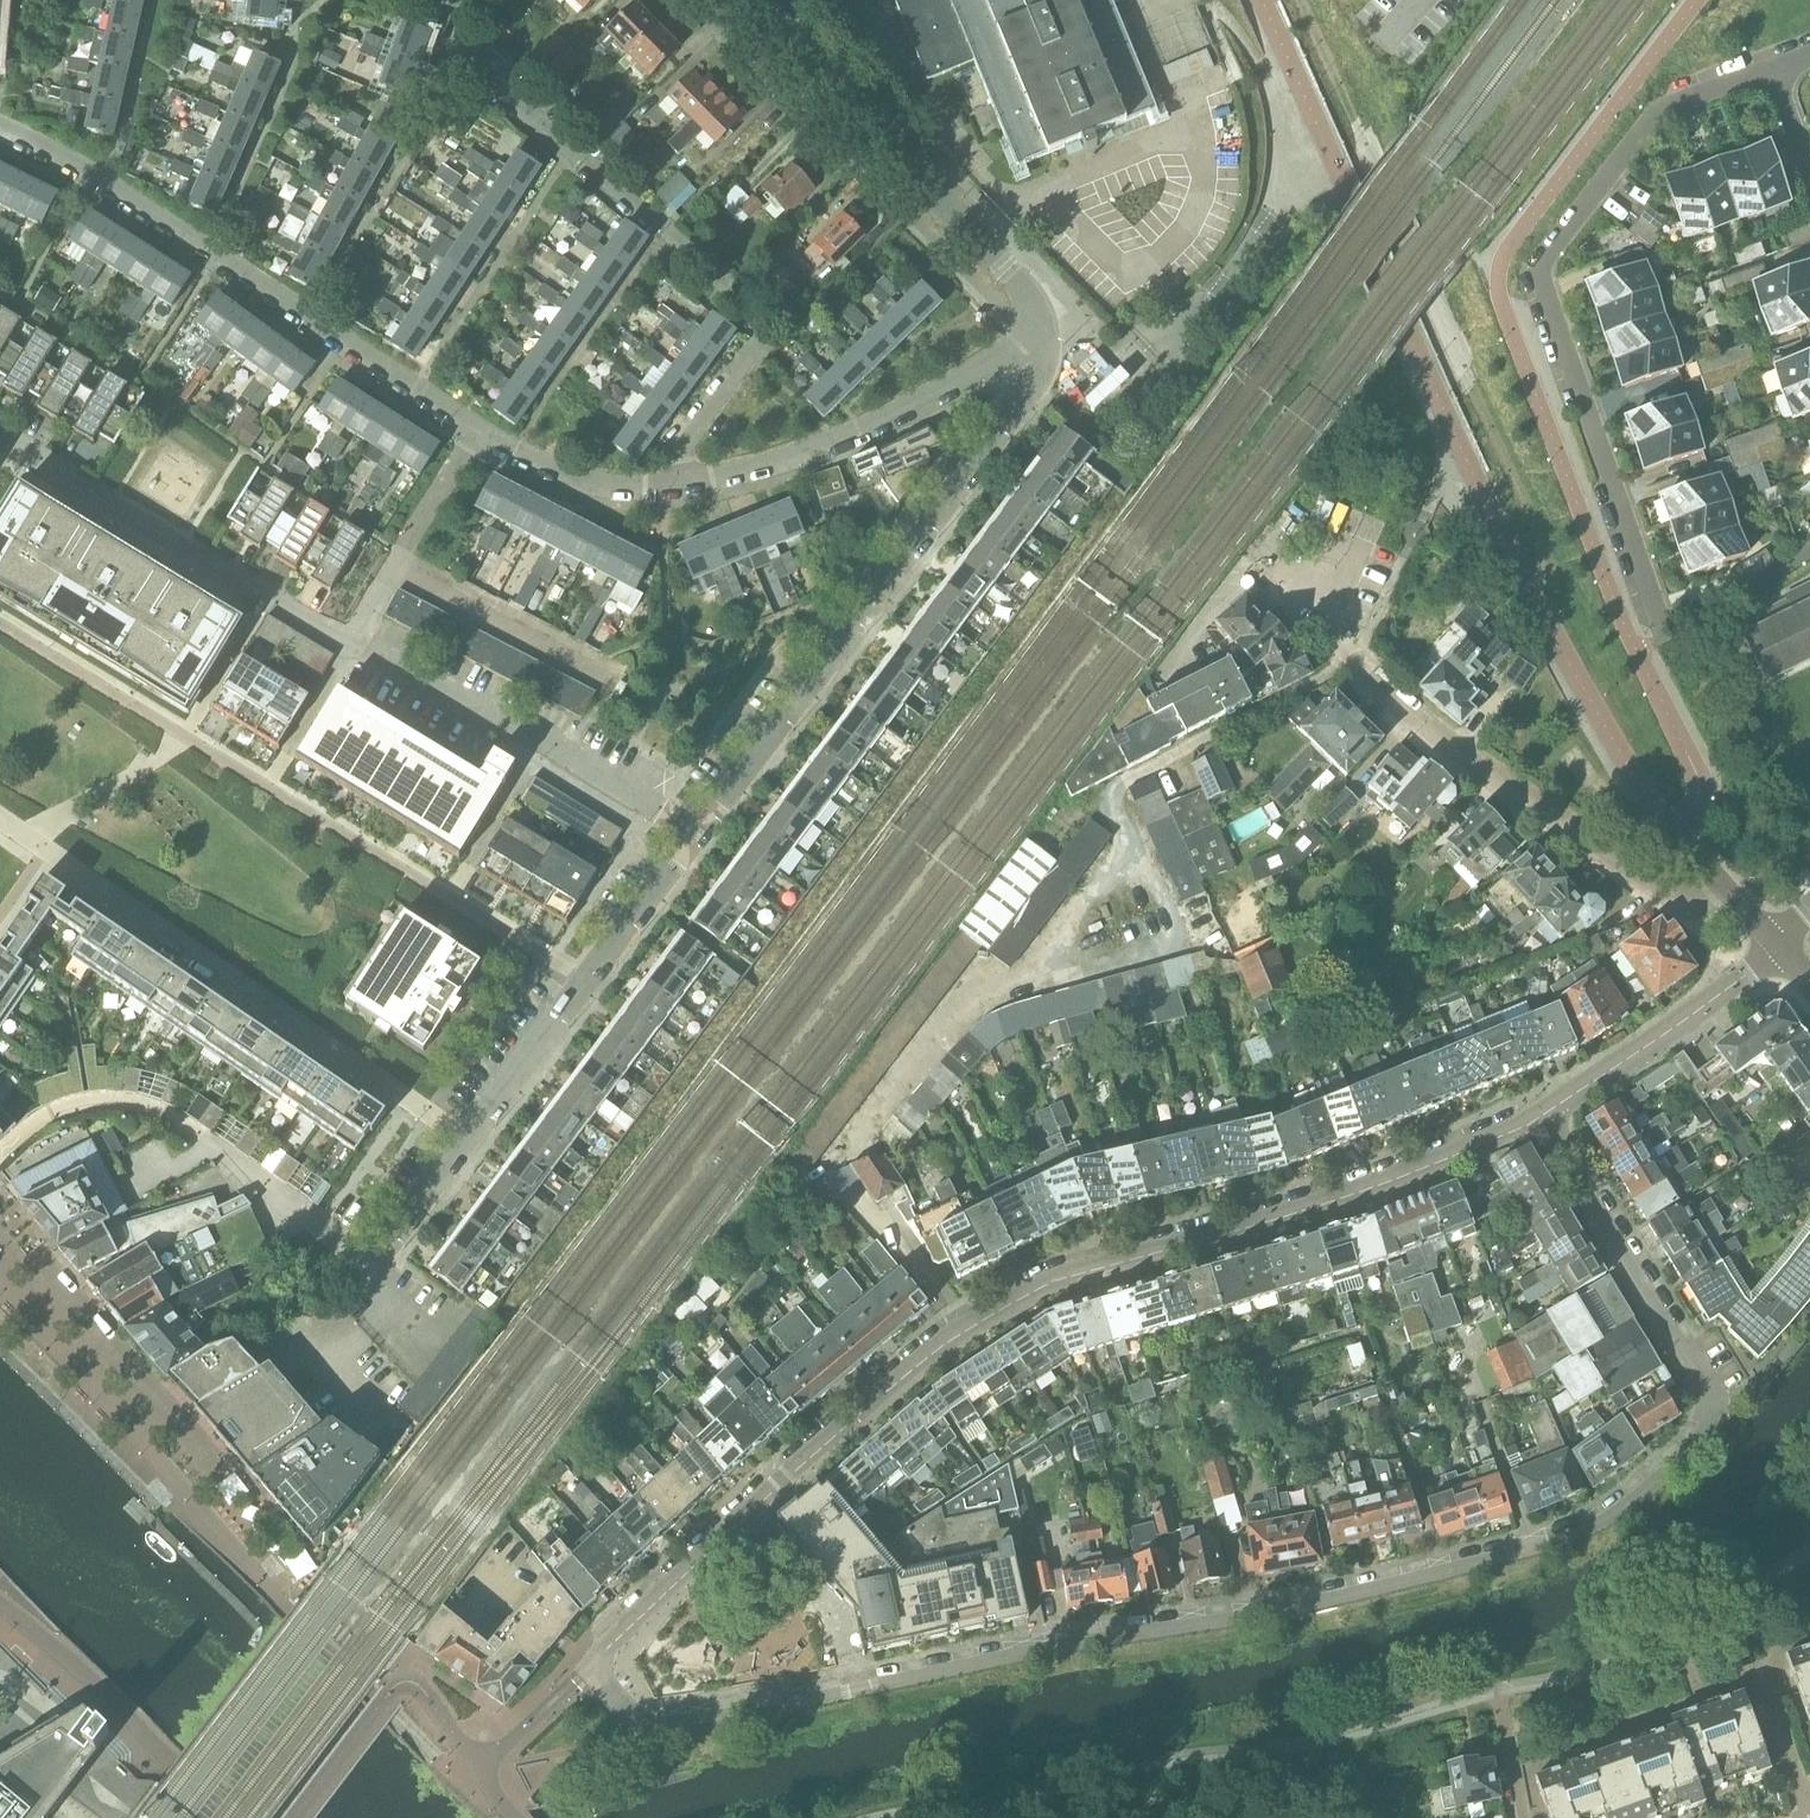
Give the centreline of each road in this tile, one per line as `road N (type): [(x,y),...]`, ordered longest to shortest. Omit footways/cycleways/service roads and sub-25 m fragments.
road 1 (residential): [(592,1660),(644,1731),(1318,1598),(1492,1558),(1613,1507),(1724,1411),(1549,1111)]
road 2 (residential): [(1549,1111),(1407,1171),(1101,1258),(992,1306),(890,1387),(592,1660)]
road 3 (residential): [(1780,79),(1654,122),(1545,258),(1541,275),(1672,634)]
road 4 (residential): [(665,484),(762,330),(758,308),(507,98),(466,57),(441,10)]
road 5 (track): [(1300,0),(1545,547),(1541,571),(1528,580)]
road 6 (residential): [(1040,341),(1036,382),(699,831)]
road 7 (residential): [(1777,943),(1721,881),(1705,895),(1675,894),(1391,700),(1317,607)]
road 8 (residential): [(478,431),(209,254),(0,130)]
road 9 (residential): [(466,1139),(0,822)]
road 10 (residential): [(1040,341),(1023,287),(744,0)]
road 11 (residential): [(0,1156),(64,1111),(104,1104),(149,1109),(239,1164),(373,1265)]
road 12 (residential): [(1040,341),(840,441),(665,484)]
road 13 (residential): [(352,639),(536,752),(553,751),(699,831)]
road 14 (residential): [(699,831),(466,1139)]
road 15 (residential): [(1549,1111),(1712,1000),(1777,943)]
road 16 (residential): [(352,639),(478,431)]
road 17 (residential): [(665,484),(606,483),(517,456),(478,431)]
road 18 (residential): [(203,549),(352,639)]
road 19 (residential): [(1809,551),(1672,634)]
road 20 (residential): [(466,1139),(373,1265)]
road 21 (residential): [(482,1766),(427,1687),(407,1682),(387,1696)]

